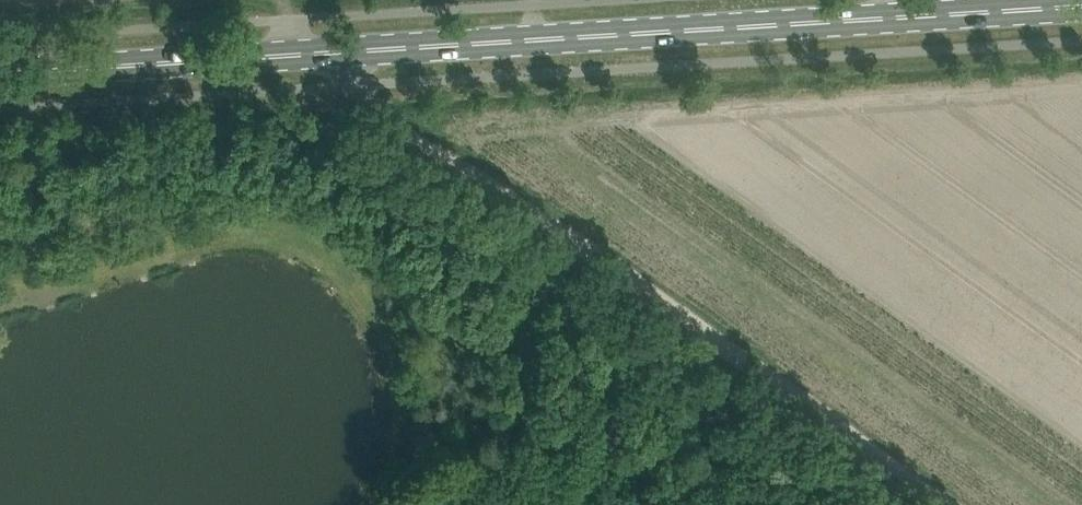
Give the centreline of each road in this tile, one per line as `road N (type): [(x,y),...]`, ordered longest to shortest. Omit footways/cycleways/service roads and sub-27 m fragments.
road 1 (track): [(939,504),(412,130),(364,85)]
road 2 (primary): [(495,48),(1081,11)]
road 3 (primary): [(495,48),(0,77)]

